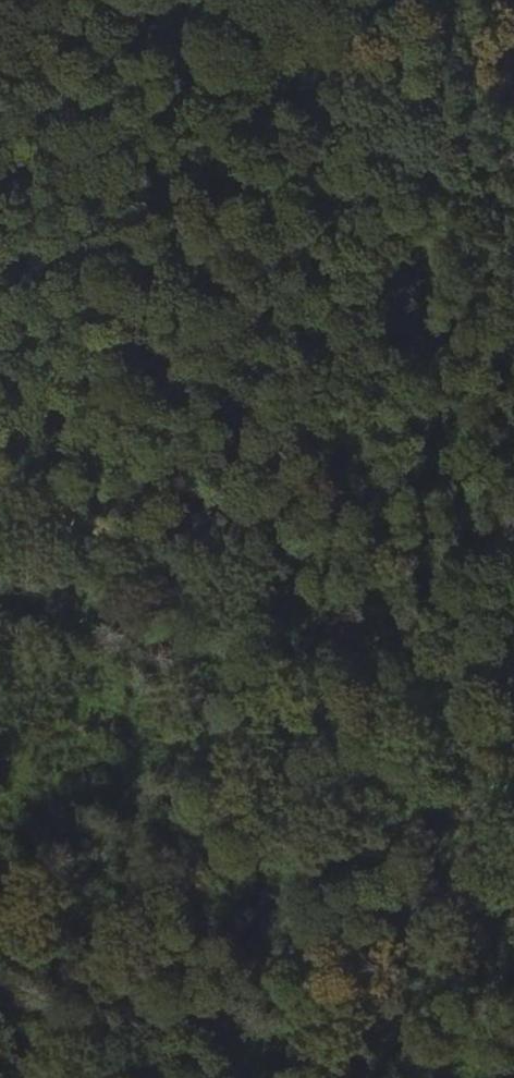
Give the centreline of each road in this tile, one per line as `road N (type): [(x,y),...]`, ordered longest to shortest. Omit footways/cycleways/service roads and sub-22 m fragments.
road 1 (track): [(0,503),(513,731)]

